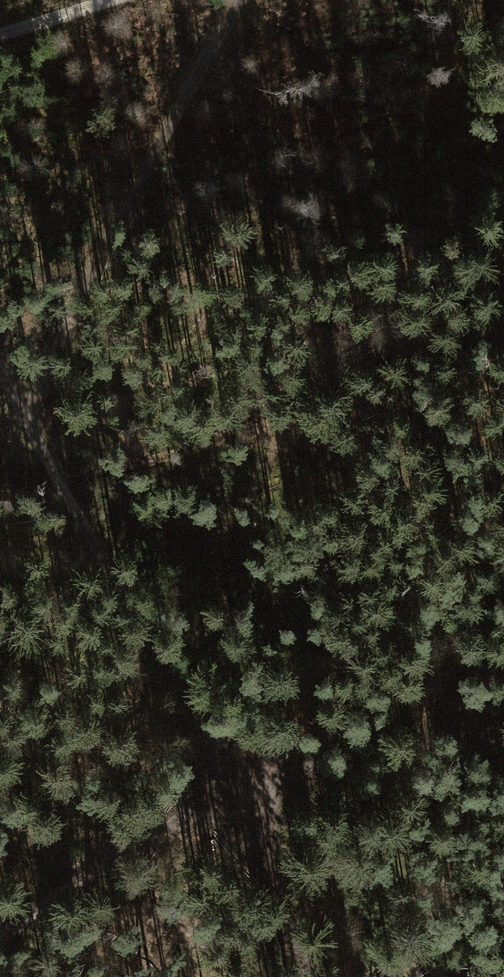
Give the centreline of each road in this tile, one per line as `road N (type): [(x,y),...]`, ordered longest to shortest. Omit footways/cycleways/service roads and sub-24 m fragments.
road 1 (track): [(311,976),(245,810),(0,375)]
road 2 (track): [(19,414),(237,0)]
road 3 (track): [(245,810),(133,840),(0,929)]
road 4 (track): [(245,810),(503,766)]
road 5 (track): [(116,0),(0,36)]

